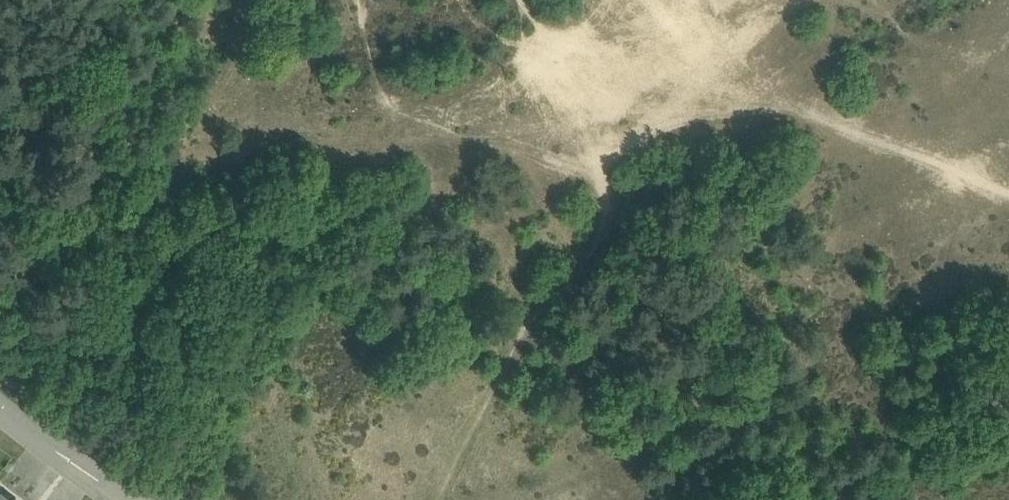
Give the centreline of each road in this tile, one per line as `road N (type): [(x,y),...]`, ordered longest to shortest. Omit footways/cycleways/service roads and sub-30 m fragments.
road 1 (unclassified): [(126,499),(51,455),(0,411)]

